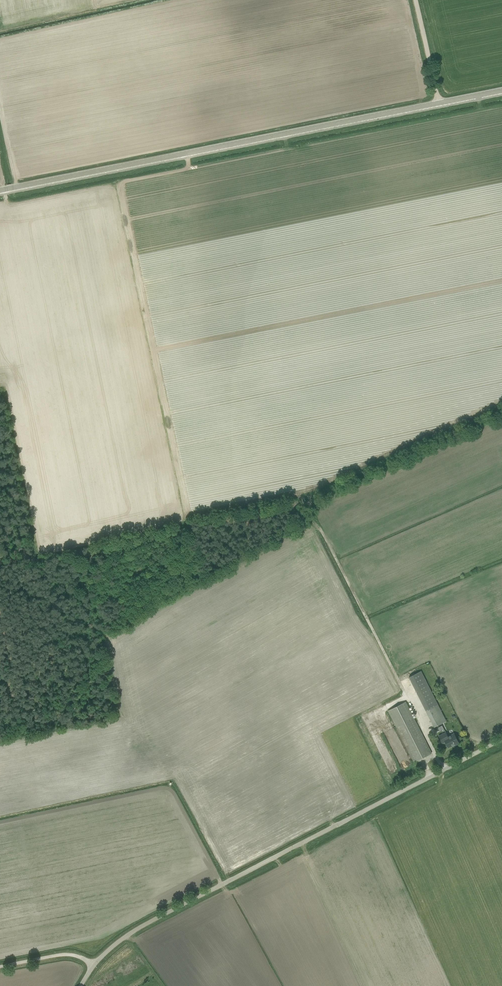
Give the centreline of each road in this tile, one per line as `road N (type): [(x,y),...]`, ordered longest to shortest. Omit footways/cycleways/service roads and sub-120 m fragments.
road 1 (tertiary): [(0,191),(501,91)]
road 2 (unclassified): [(82,985),(93,965),(141,927),(501,738)]
road 3 (track): [(443,770),(322,531),(308,520)]

